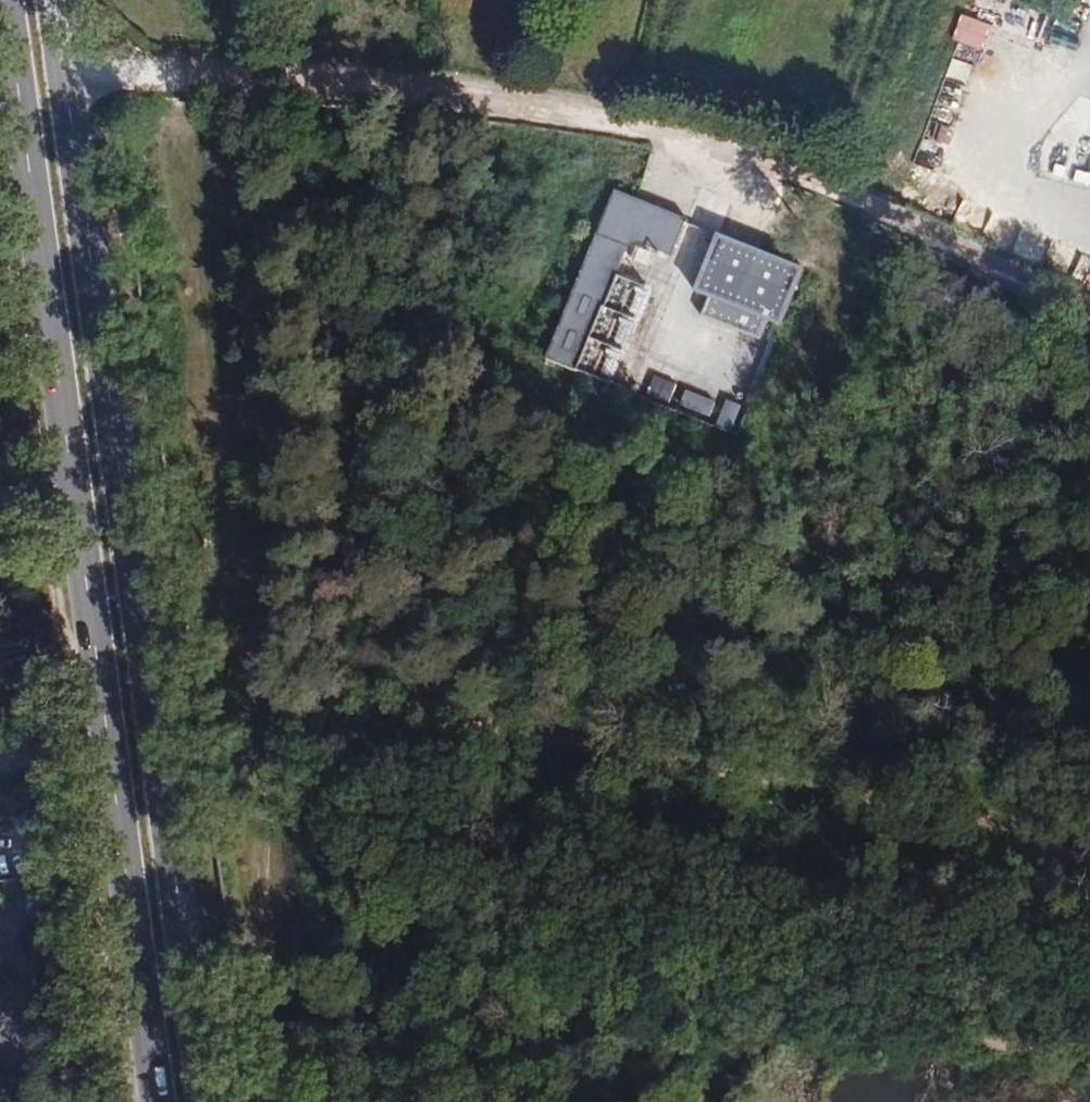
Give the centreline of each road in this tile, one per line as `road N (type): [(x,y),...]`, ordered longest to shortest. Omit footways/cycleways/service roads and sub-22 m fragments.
road 1 (primary): [(204,1101),(53,0)]
road 2 (primary): [(3,0),(150,1101)]
road 3 (track): [(1089,306),(838,192),(656,129),(499,100),(63,73)]
road 4 (track): [(1089,877),(997,836),(367,676)]
road 5 (track): [(367,676),(274,791),(242,902),(271,1101)]
road 6 (track): [(1089,1038),(883,1019),(770,1035),(692,1101)]

